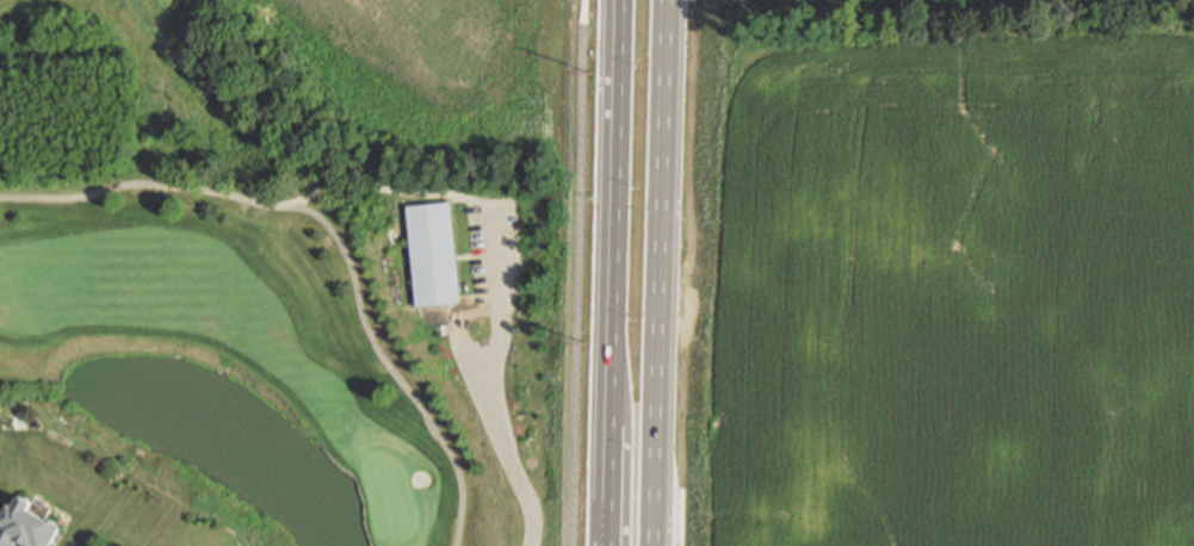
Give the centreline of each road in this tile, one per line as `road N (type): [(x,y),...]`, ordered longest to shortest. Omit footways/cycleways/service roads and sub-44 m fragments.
road 1 (secondary): [(648,545),(664,0)]
road 2 (secondary): [(619,0),(608,408)]
road 3 (secondary): [(608,408),(604,545)]

